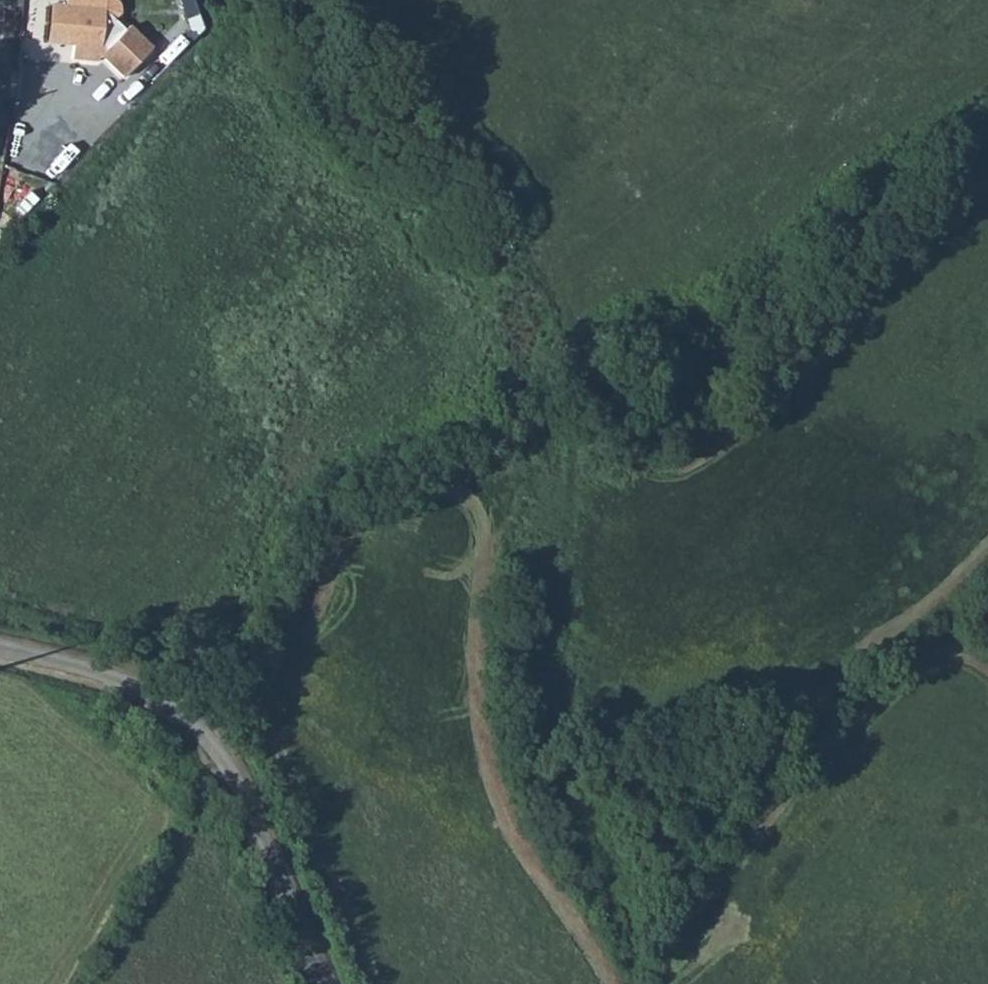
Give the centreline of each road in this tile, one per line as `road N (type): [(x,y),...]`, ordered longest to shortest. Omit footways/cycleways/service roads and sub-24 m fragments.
road 1 (unclassified): [(319,983),(223,759),(190,719),(118,684),(0,655)]

